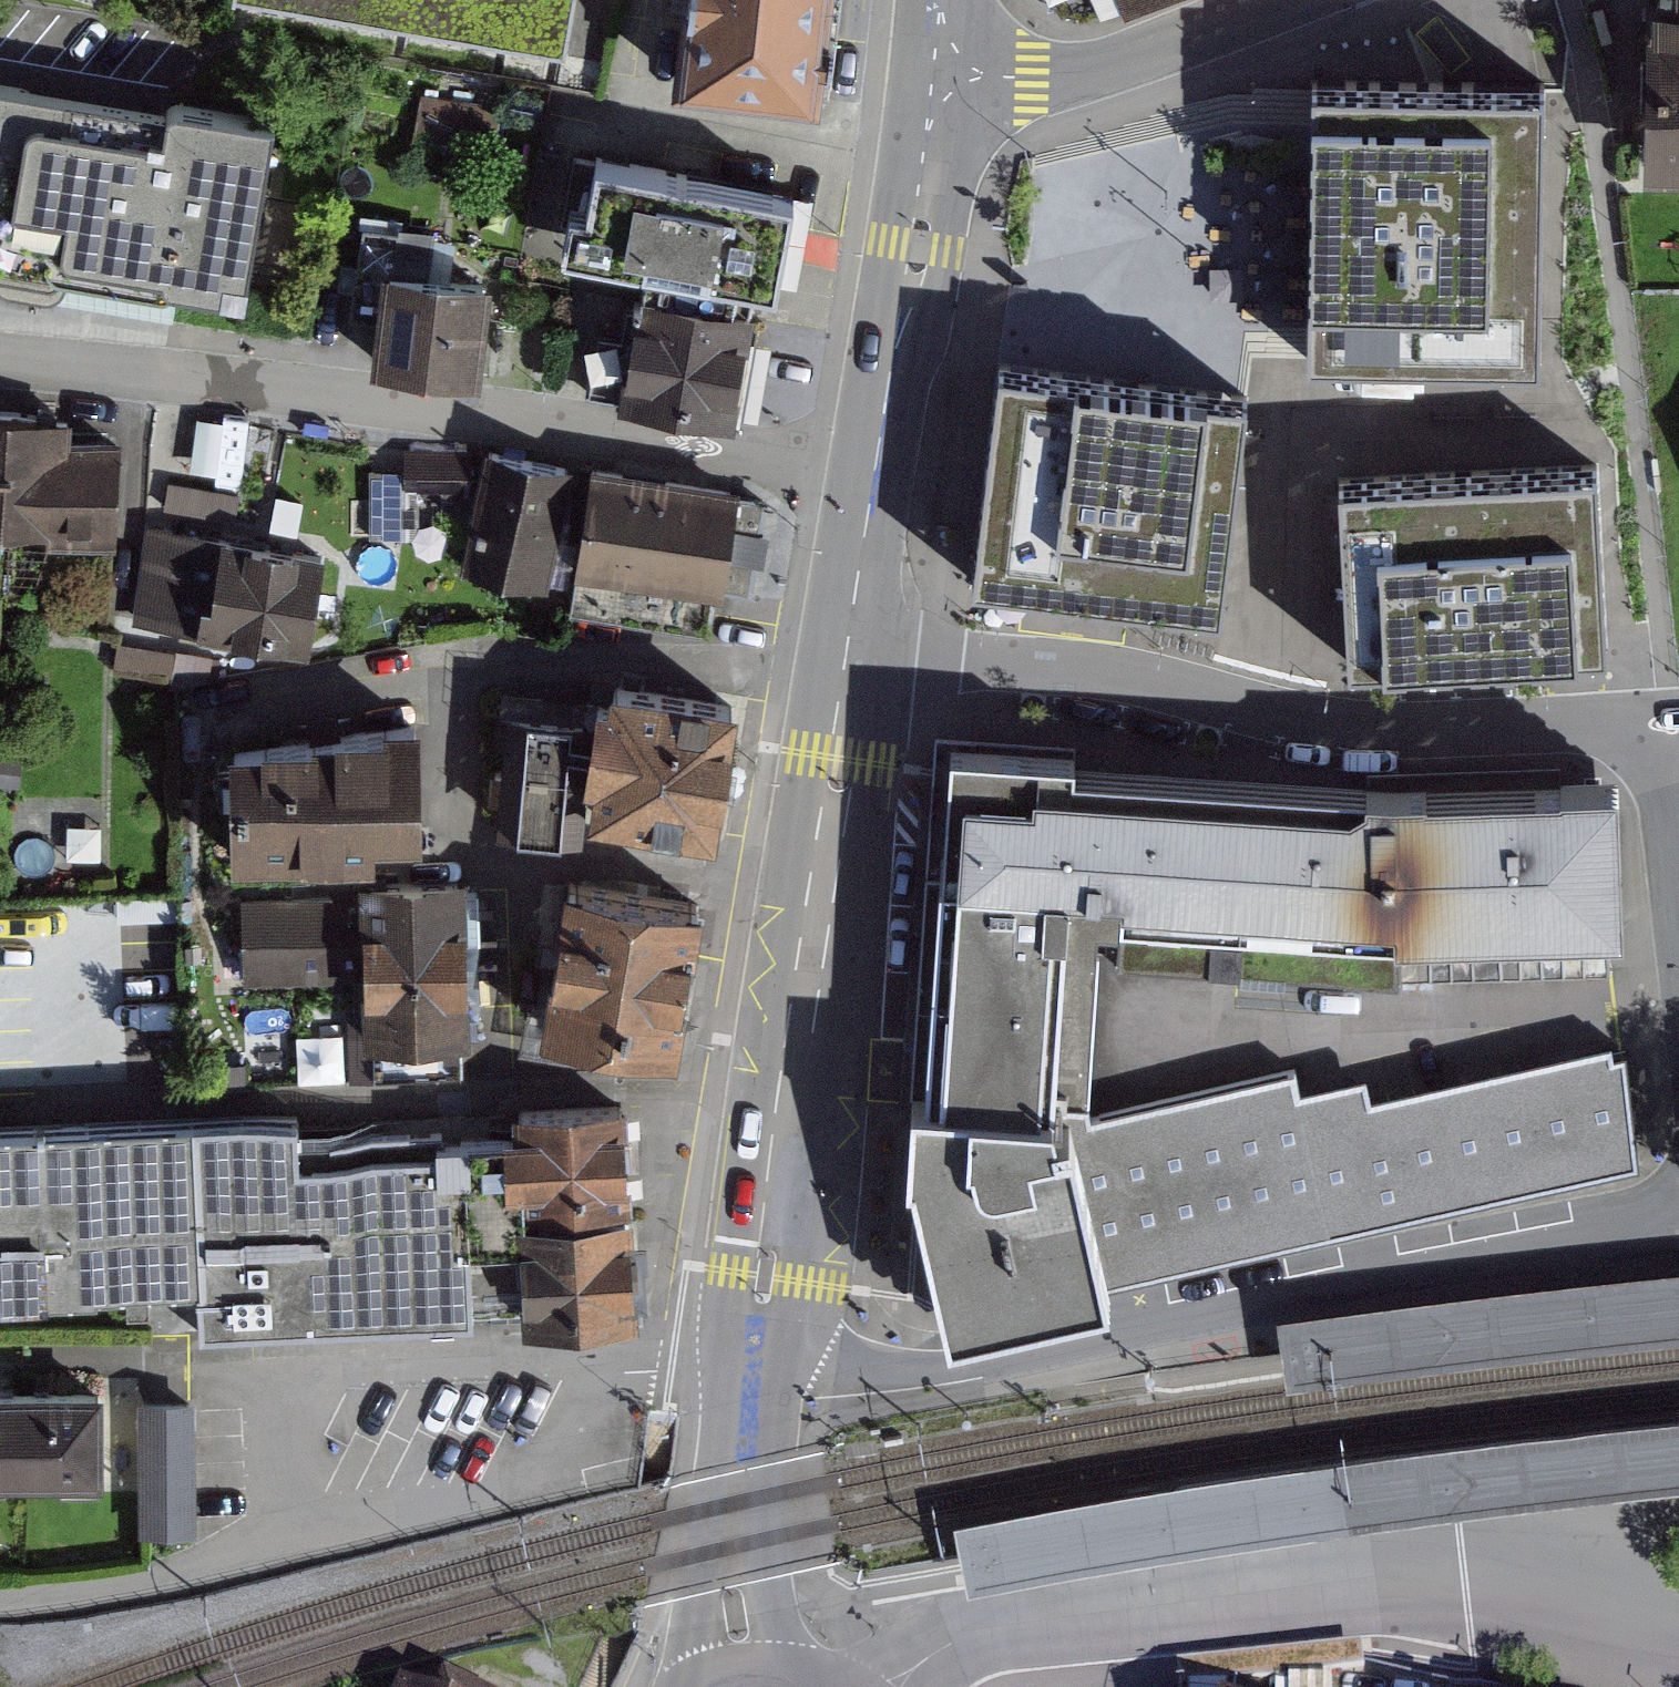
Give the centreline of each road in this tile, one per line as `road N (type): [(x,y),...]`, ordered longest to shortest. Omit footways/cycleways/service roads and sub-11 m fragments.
road 1 (residential): [(1678,1216),(898,1393),(824,1394),(750,1381)]
road 2 (residential): [(0,366),(326,400),(874,476)]
road 3 (residential): [(887,1686),(922,1658),(975,1636),(1275,1600),(1464,1591),(1678,1643)]
road 4 (residential): [(852,672),(934,661),(1132,681),(1286,721),(1512,737),(1658,734)]
road 5 (tertiary): [(750,1381),(852,672)]
road 6 (unclassified): [(616,1374),(601,1355),(281,1377),(285,1538),(279,1540)]
road 7 (tertiary): [(874,476),(937,71)]
road 8 (unclassified): [(279,1540),(530,1486),(616,1374)]
road 9 (tertiary): [(937,71),(1033,80),(1091,72),(1285,0)]
road 10 (tertiary): [(740,1671),(736,1503),(750,1381)]
road 11 (unclassified): [(279,1540),(173,1572),(0,1596)]
road 12 (tertiary): [(852,672),(874,476)]
road 13 (residential): [(1658,734),(1678,917)]
road 14 (unclassified): [(750,1381),(679,1370),(616,1374)]

